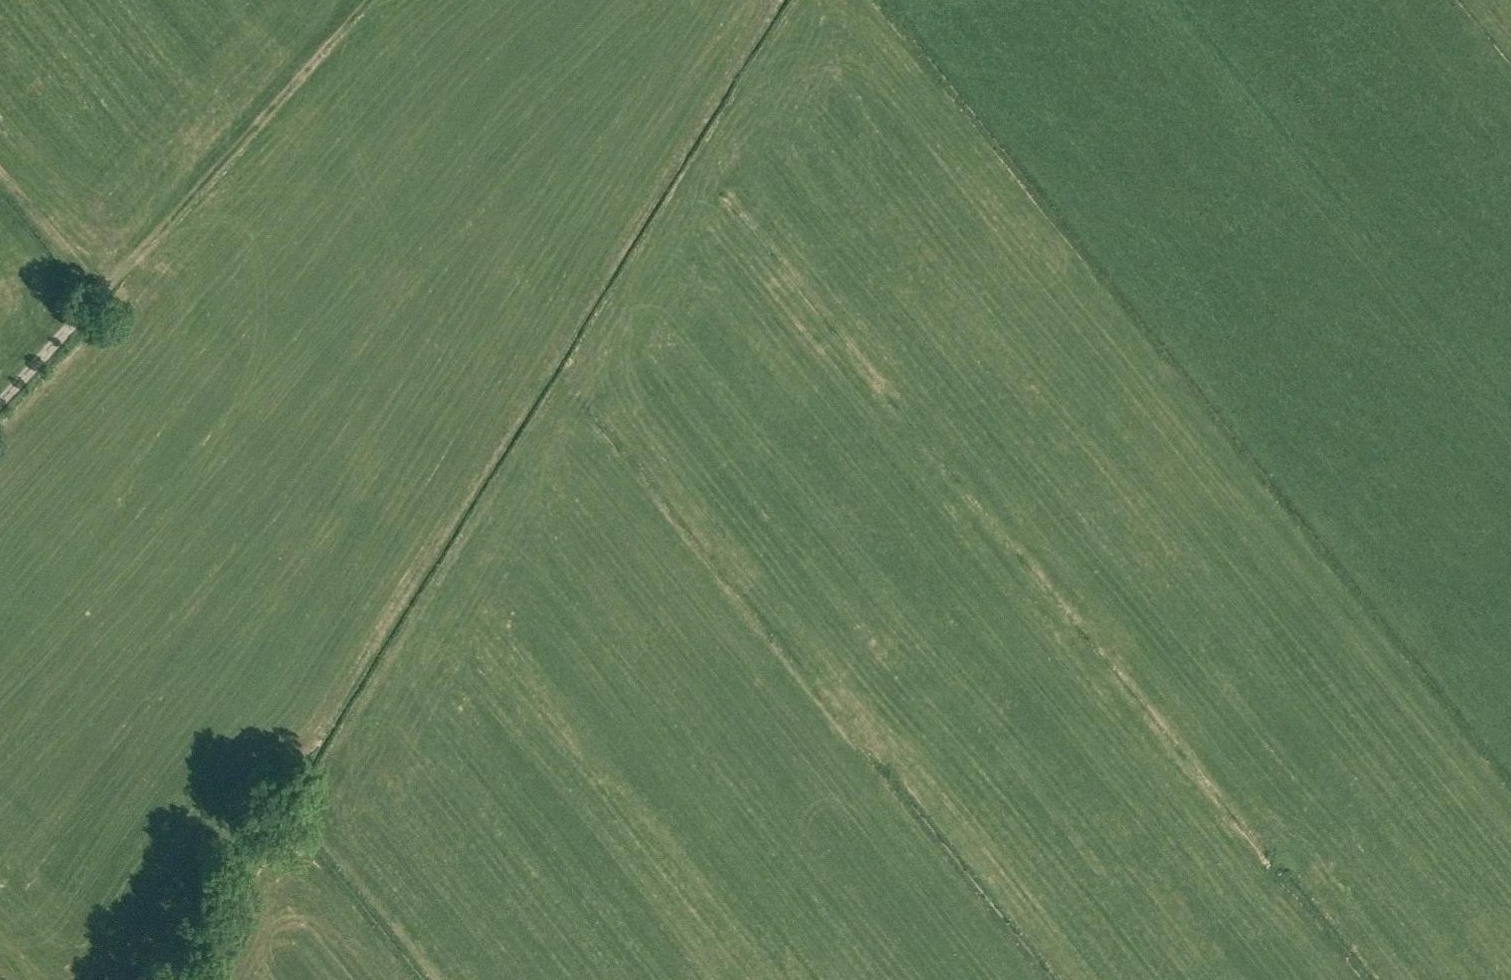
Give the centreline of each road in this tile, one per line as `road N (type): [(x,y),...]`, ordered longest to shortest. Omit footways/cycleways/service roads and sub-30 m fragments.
road 1 (track): [(0,406),(95,302)]

